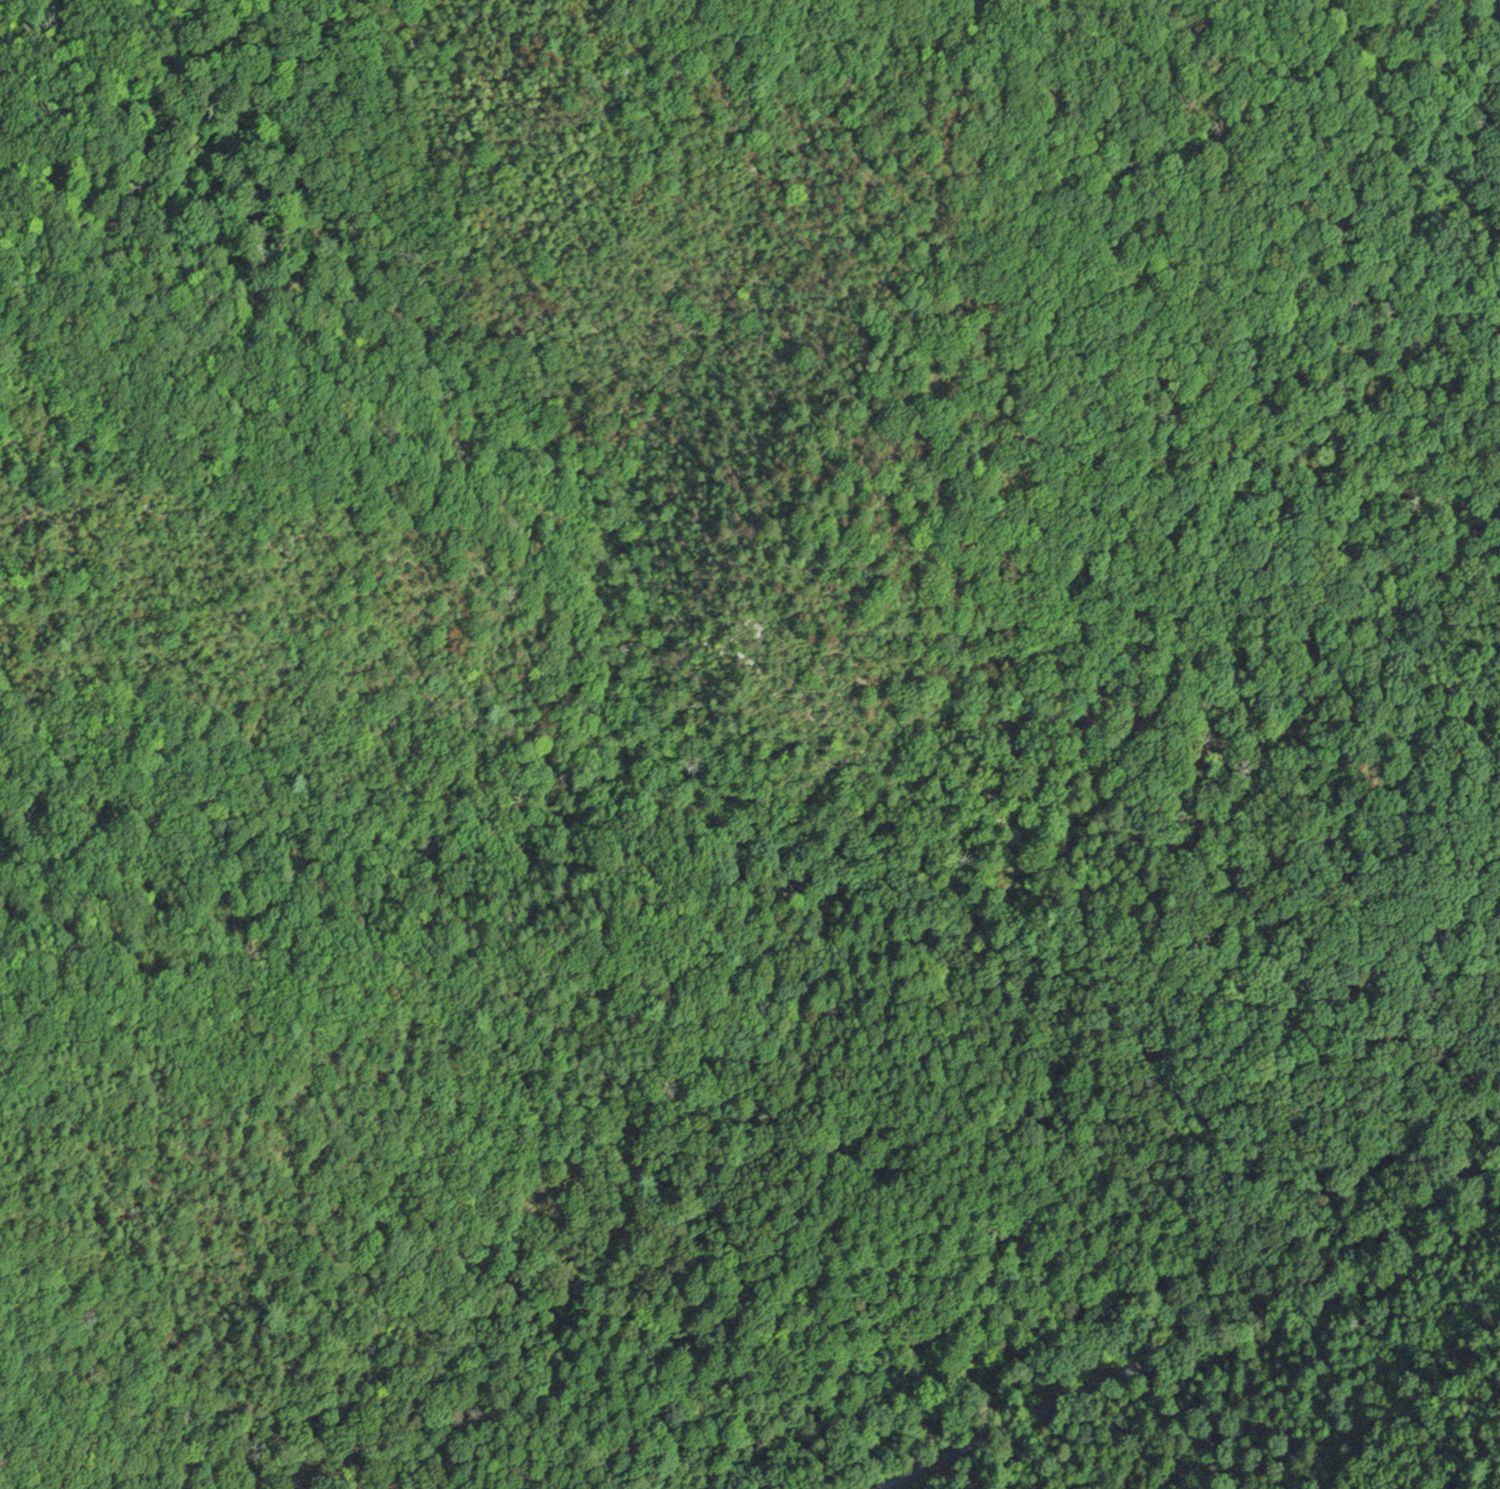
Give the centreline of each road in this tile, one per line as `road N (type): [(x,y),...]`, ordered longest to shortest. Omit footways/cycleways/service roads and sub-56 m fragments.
road 1 (residential): [(1499,1147),(1347,1263),(1246,1323),(877,1488)]

